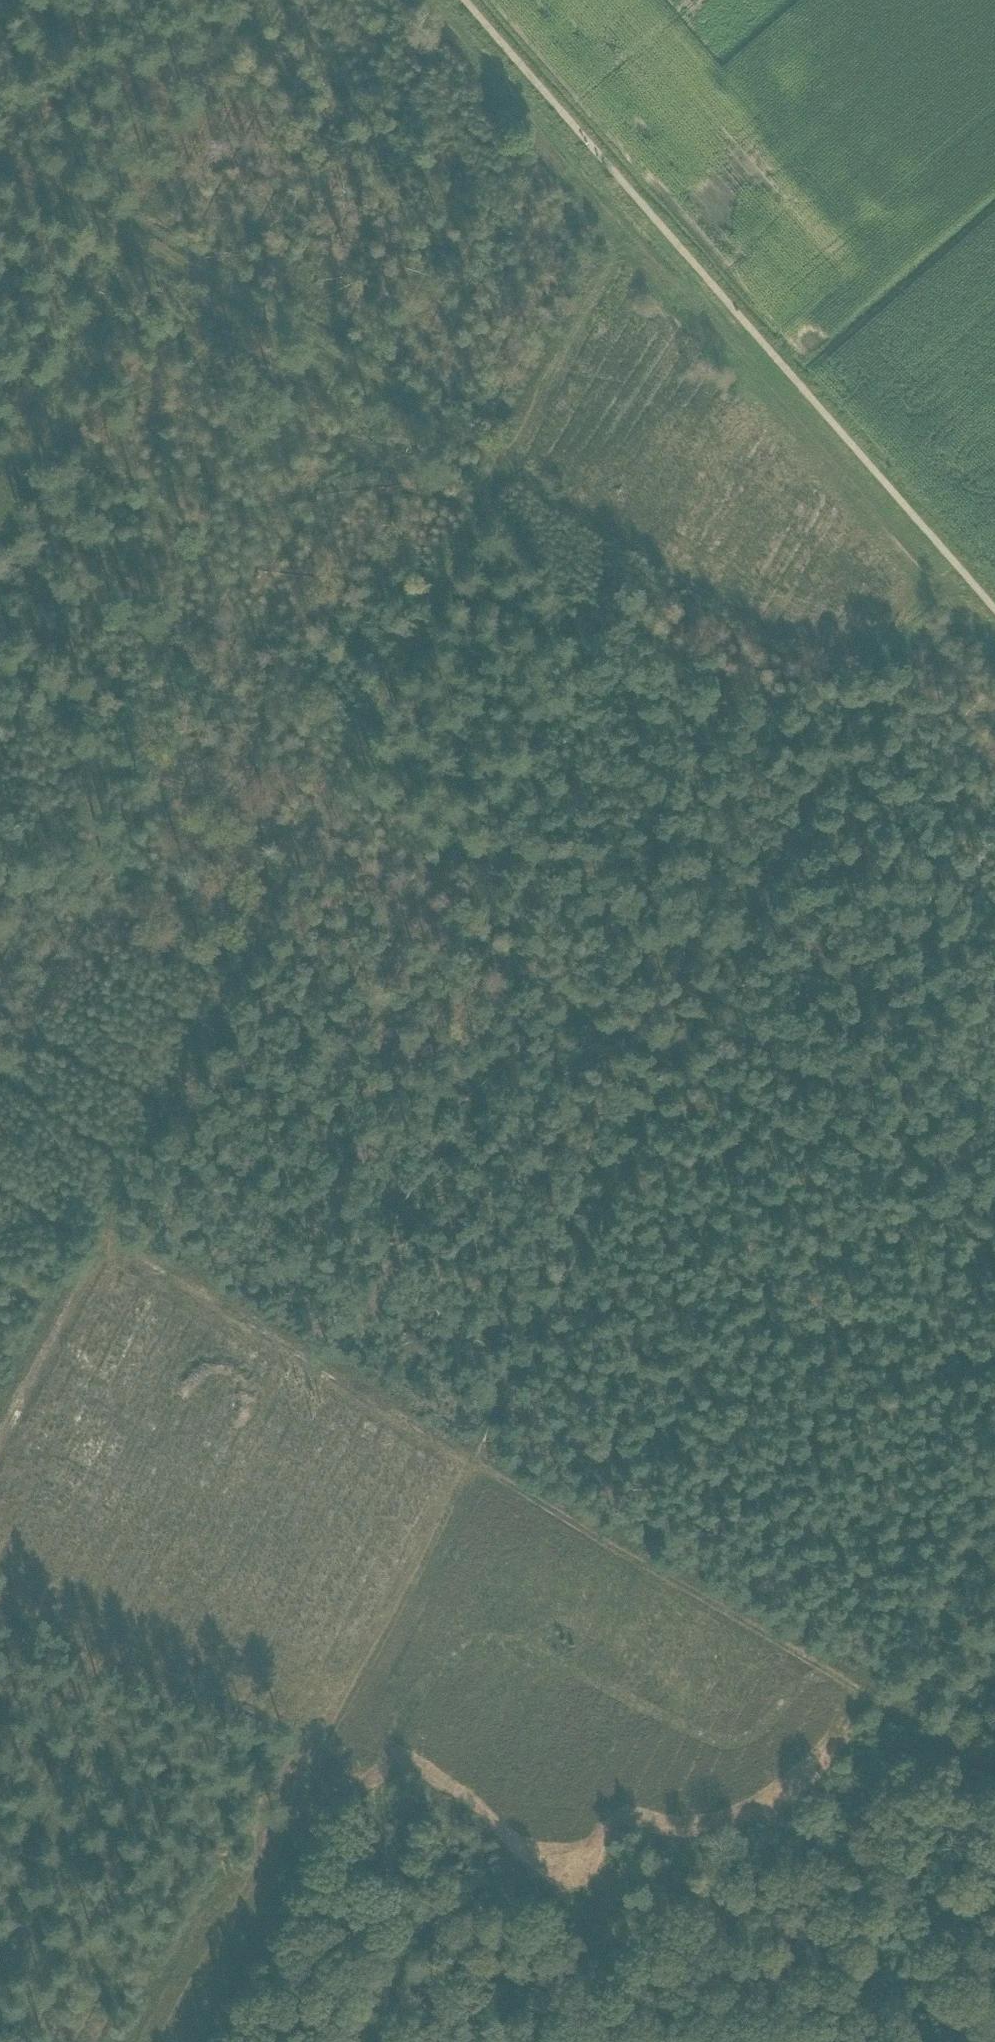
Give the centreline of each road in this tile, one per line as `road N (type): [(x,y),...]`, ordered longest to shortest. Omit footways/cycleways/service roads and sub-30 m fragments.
road 1 (track): [(417,0),(994,645)]

